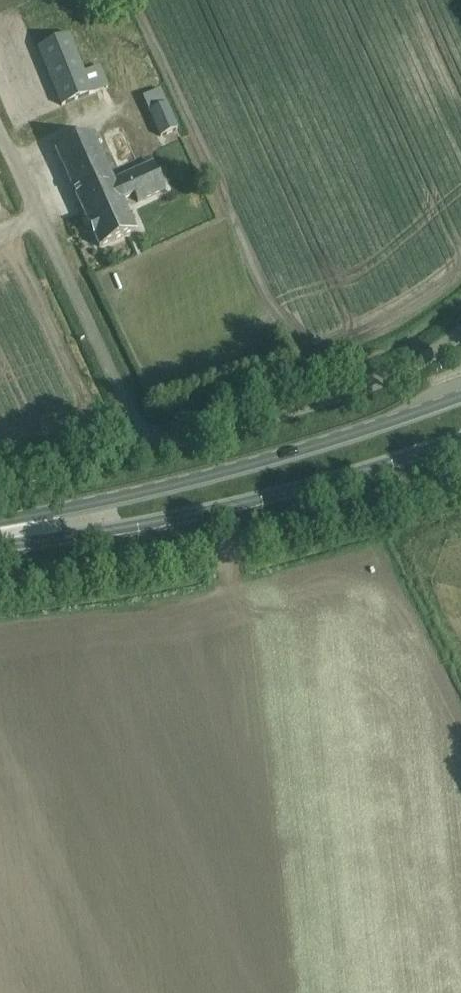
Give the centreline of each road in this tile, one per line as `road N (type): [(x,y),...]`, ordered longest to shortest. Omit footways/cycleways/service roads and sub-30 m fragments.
road 1 (primary): [(460,395),(189,481),(0,520)]
road 2 (primary): [(0,547),(199,514),(460,436)]
road 3 (unclassified): [(0,584),(160,559),(460,483)]
road 4 (unclassified): [(125,401),(0,132)]
road 5 (unclassified): [(460,333),(378,382),(186,438)]

